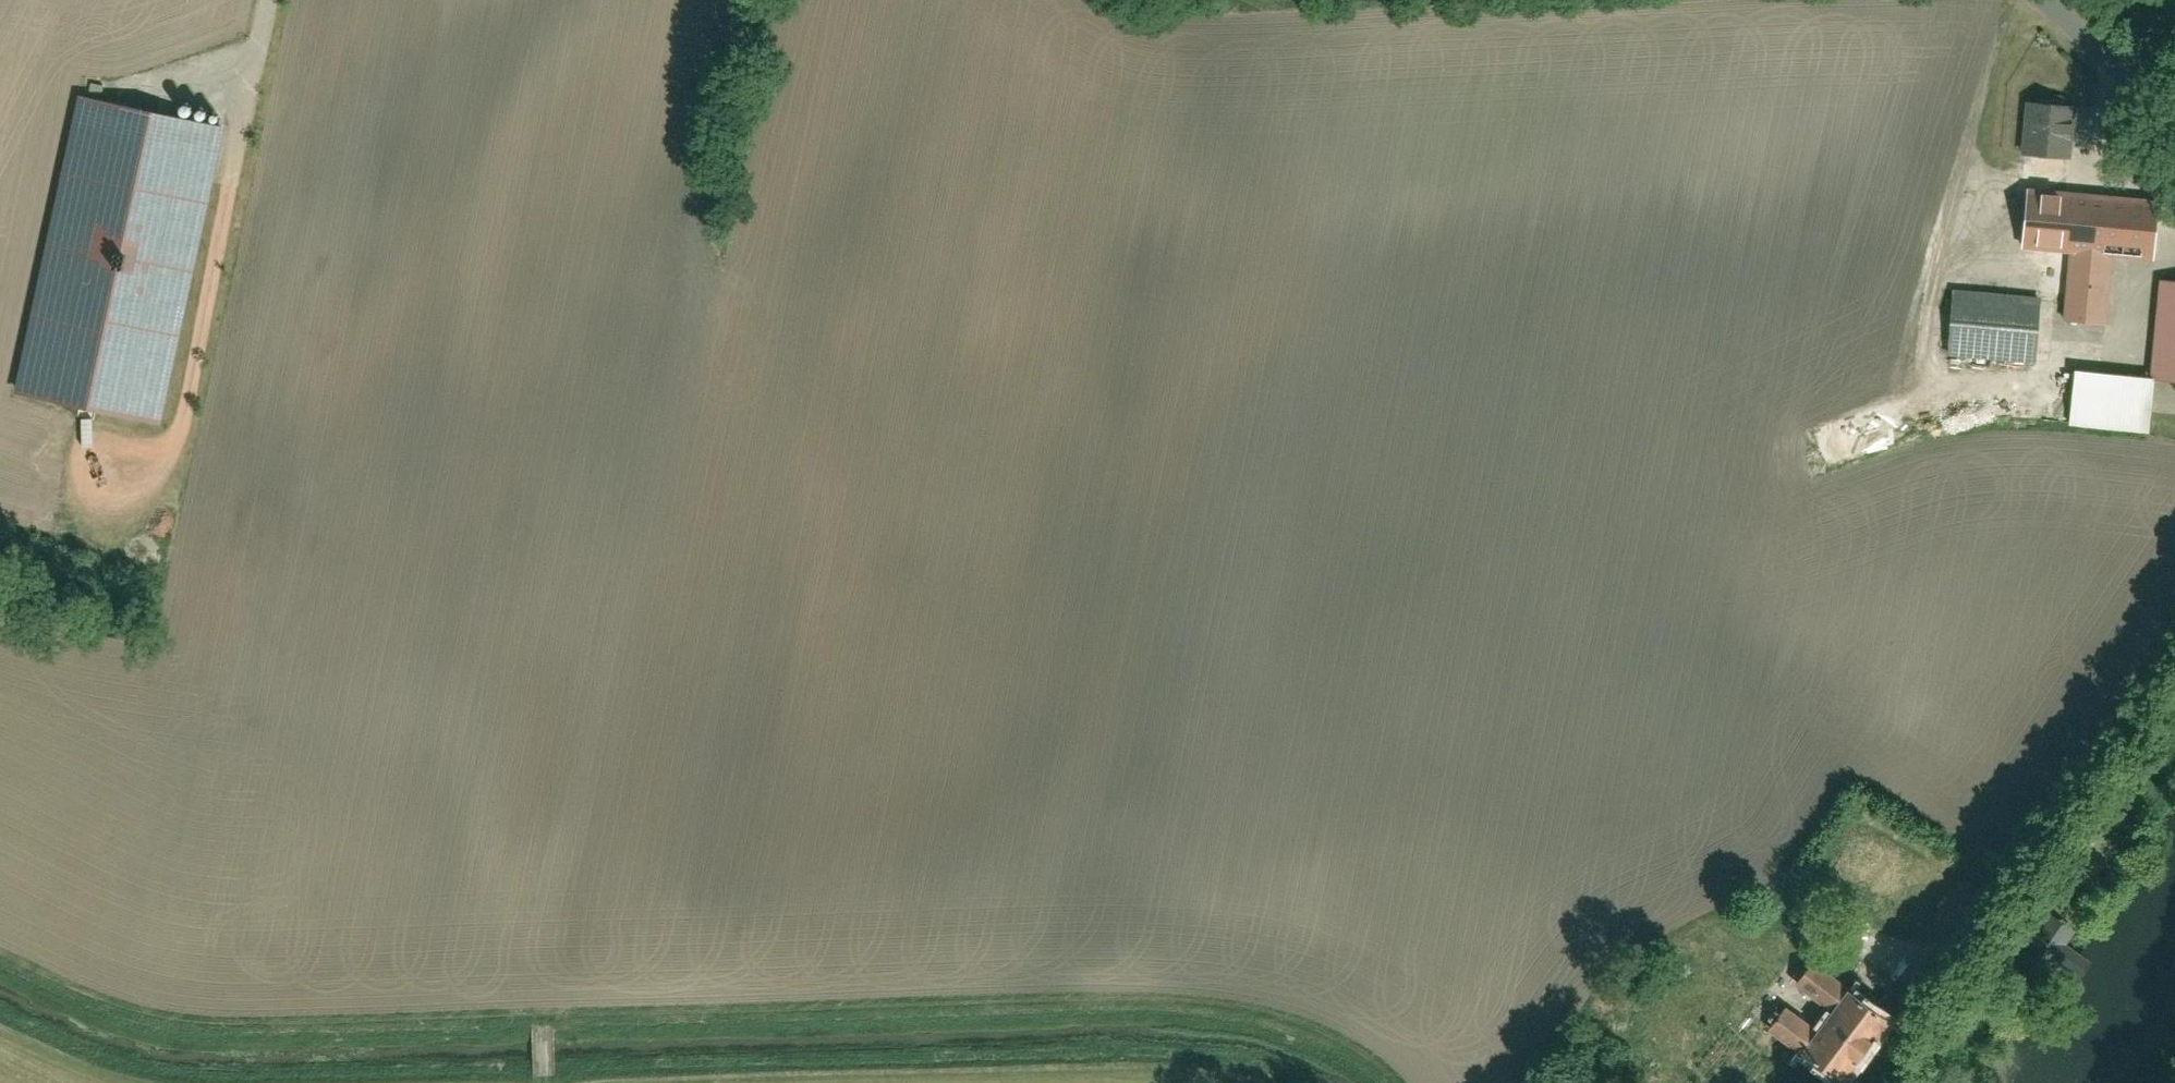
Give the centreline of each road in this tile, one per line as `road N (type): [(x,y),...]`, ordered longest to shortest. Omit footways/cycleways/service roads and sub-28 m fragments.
road 1 (residential): [(2048,0),(2174,124)]

